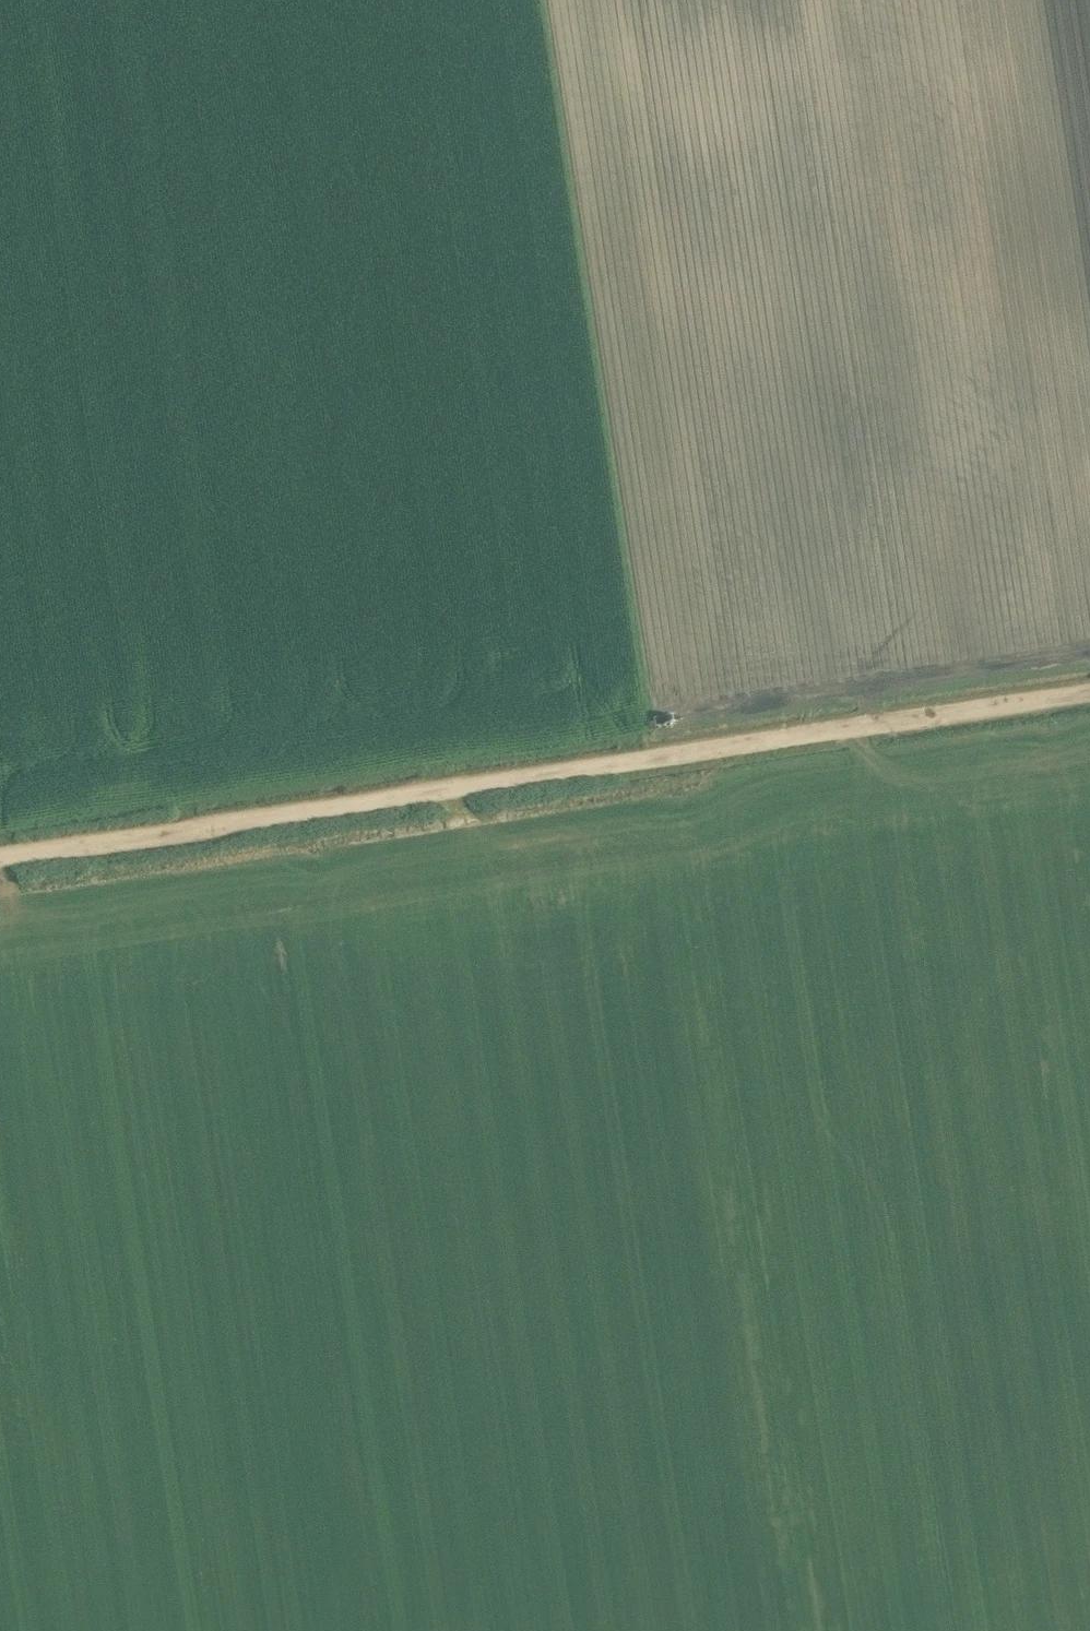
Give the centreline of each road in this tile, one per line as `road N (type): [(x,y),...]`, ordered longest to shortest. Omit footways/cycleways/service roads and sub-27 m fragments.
road 1 (track): [(1089,693),(0,861)]

